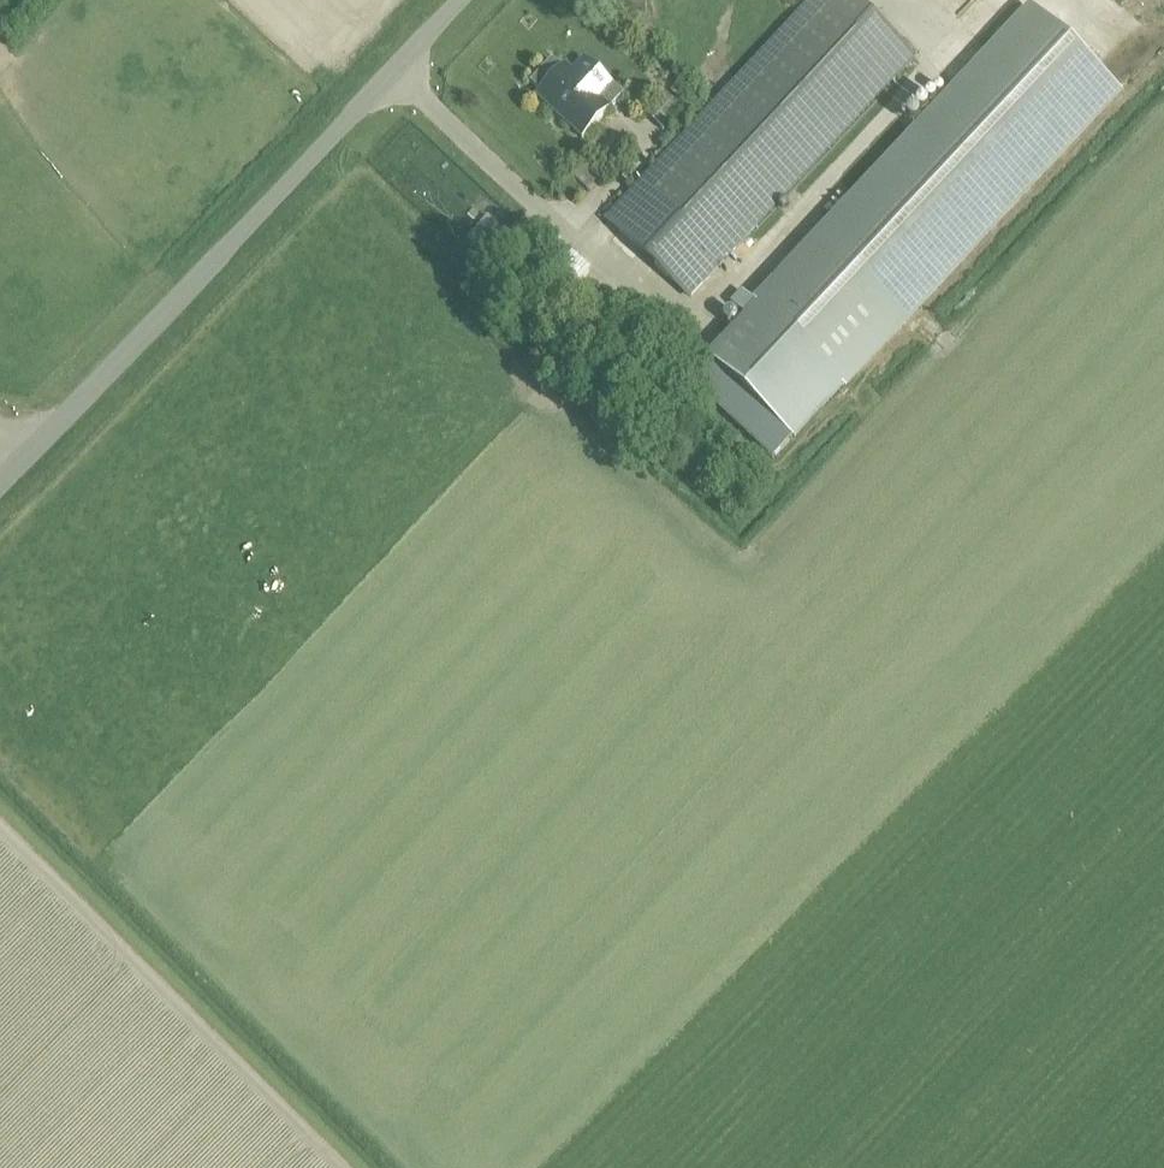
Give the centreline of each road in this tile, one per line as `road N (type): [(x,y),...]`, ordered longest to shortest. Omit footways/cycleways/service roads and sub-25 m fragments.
road 1 (unclassified): [(450,0),(0,479)]

